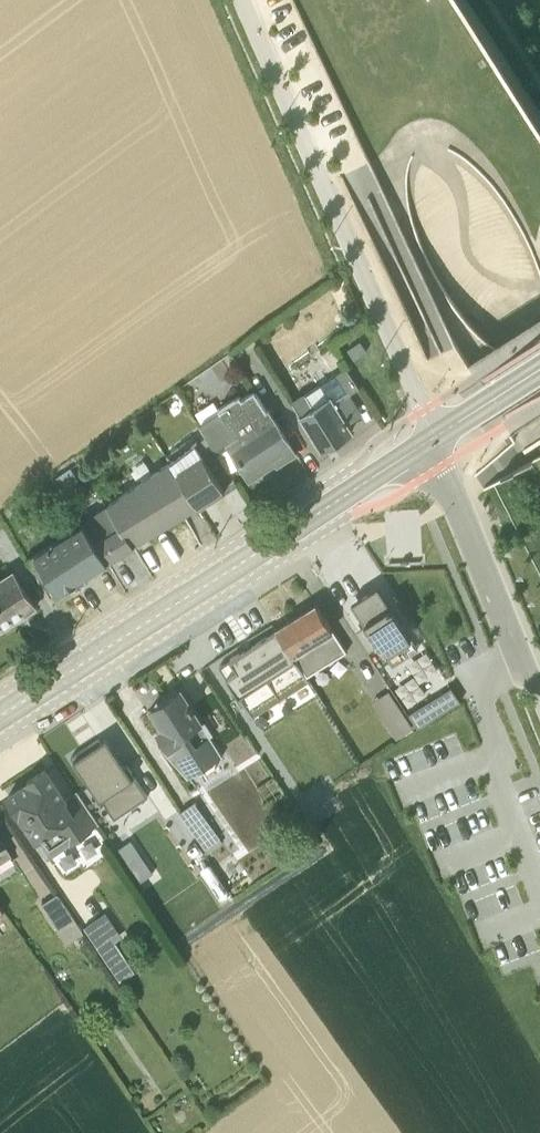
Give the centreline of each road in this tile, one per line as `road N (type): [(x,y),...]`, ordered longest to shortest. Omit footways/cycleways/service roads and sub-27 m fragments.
road 1 (primary): [(0,714),(428,436)]
road 2 (unclassified): [(428,436),(424,406),(241,0)]
road 3 (unclassified): [(539,691),(428,436)]

